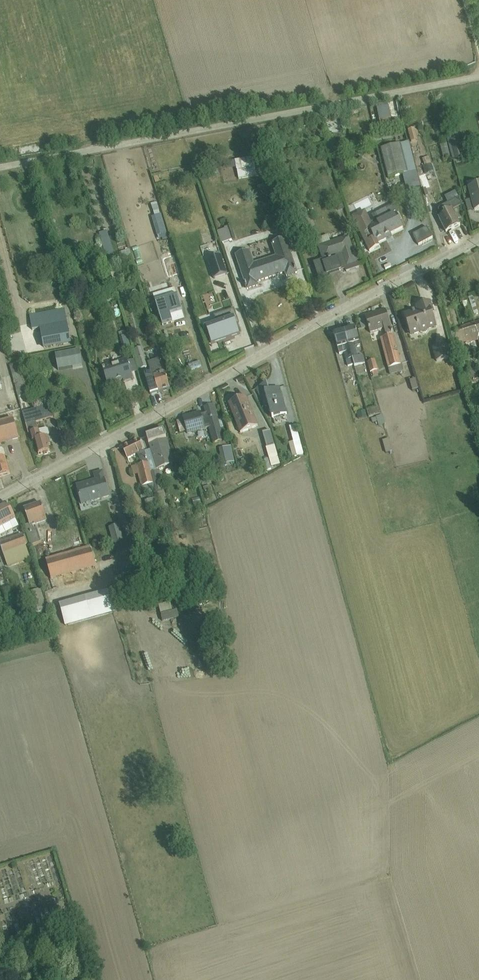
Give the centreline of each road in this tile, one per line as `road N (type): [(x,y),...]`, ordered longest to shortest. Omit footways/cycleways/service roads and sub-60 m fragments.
road 1 (tertiary): [(478,242),(0,500)]
road 2 (residential): [(478,77),(0,168)]

